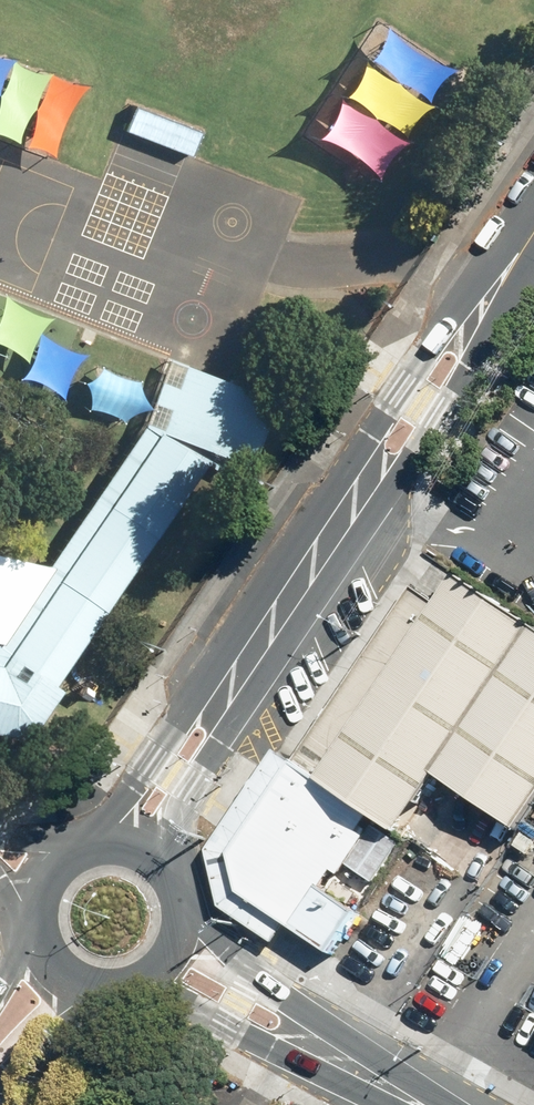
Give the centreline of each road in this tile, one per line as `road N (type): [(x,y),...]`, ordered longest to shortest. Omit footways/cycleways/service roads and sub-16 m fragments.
road 1 (tertiary): [(533,230),(253,652)]
road 2 (secondary): [(176,887),(246,972),(318,1019),(392,1090)]
road 3 (secondary): [(392,1090),(293,1061),(143,982)]
road 4 (tertiary): [(84,852),(199,690),(253,652)]
road 5 (tertiary): [(253,652),(239,715),(185,804),(174,883)]
road 6 (secondary): [(124,988),(0,1084)]

